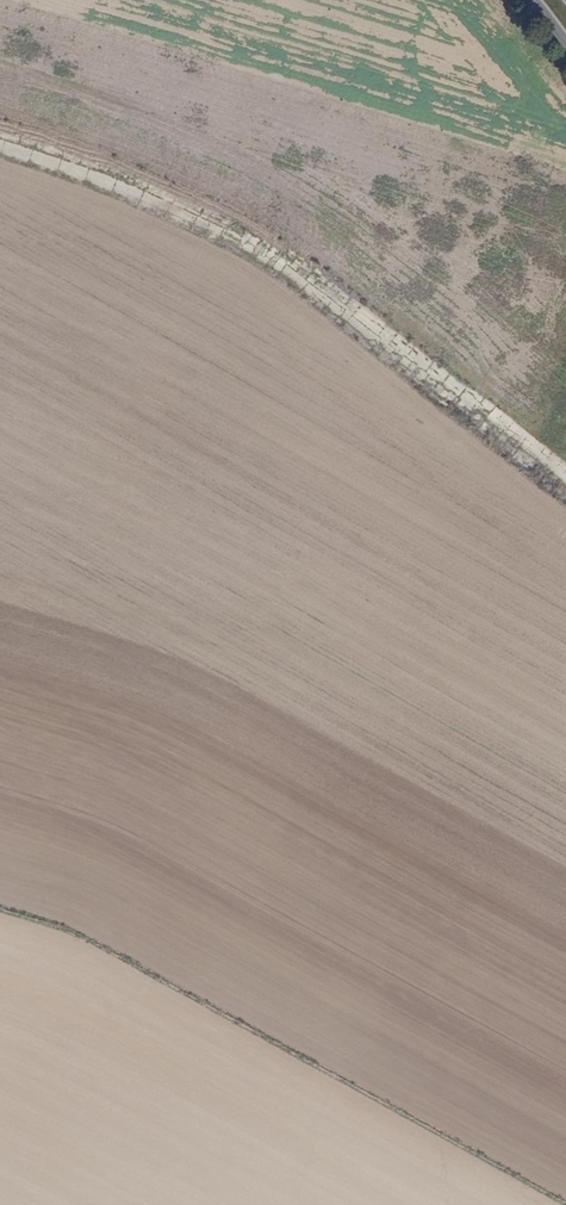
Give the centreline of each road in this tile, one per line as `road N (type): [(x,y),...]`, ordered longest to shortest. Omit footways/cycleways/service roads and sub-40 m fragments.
road 1 (track): [(0,144),(122,184),(251,243),(565,478)]

